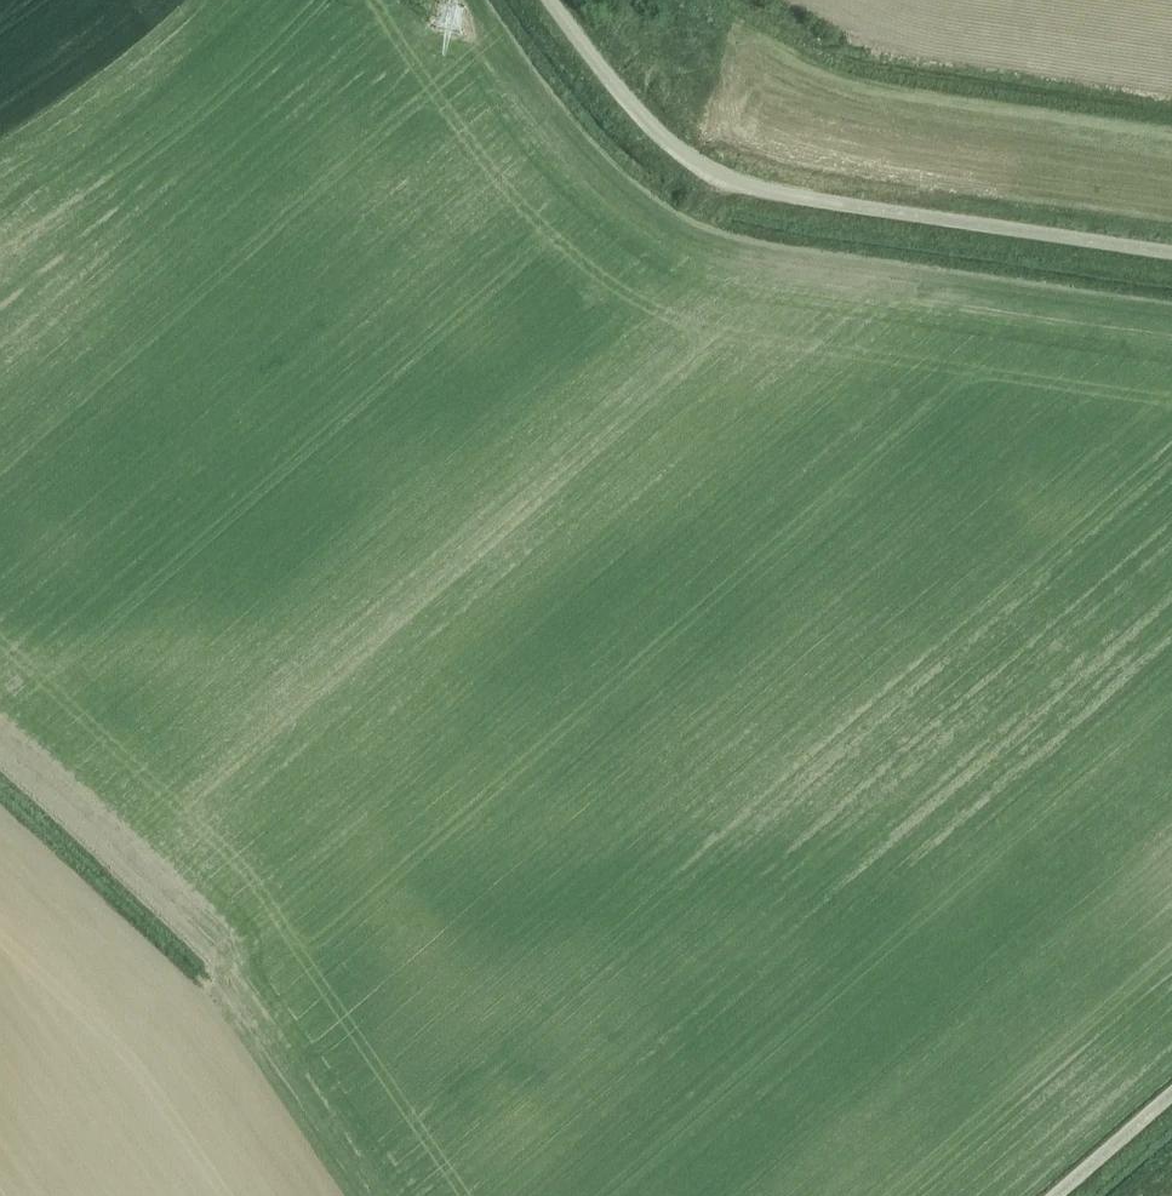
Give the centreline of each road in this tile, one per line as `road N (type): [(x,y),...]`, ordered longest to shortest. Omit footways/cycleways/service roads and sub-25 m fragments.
road 1 (unclassified): [(1171,251),(757,188),(681,159),(615,90),(551,0)]
road 2 (unclassified): [(1067,1195),(1171,1102)]

